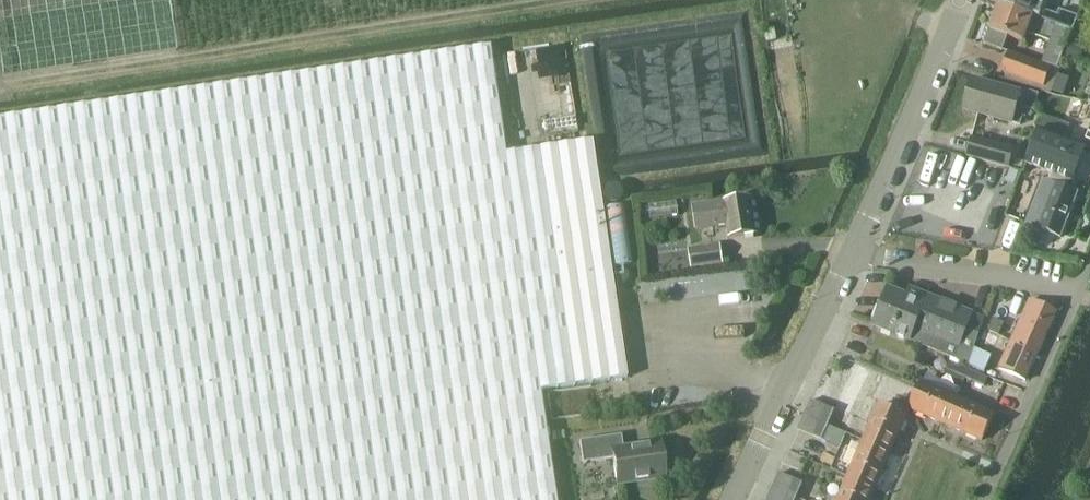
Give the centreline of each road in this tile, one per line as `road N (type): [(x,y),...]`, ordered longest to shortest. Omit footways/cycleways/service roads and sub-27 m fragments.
road 1 (residential): [(847,260),(958,0)]
road 2 (residential): [(735,499),(847,260)]
road 3 (residential): [(1089,299),(847,260)]

